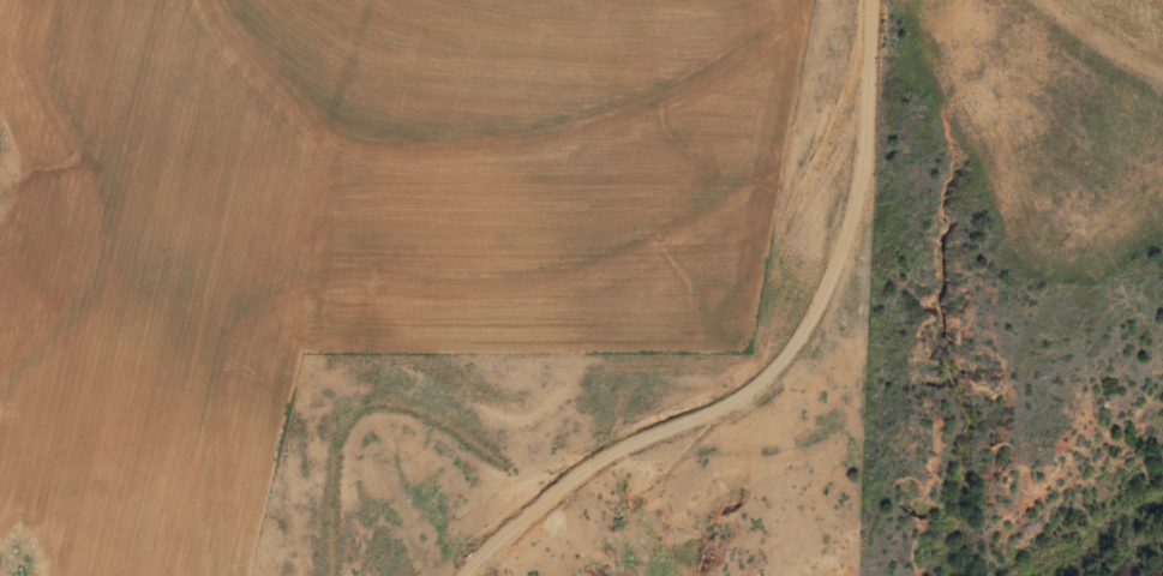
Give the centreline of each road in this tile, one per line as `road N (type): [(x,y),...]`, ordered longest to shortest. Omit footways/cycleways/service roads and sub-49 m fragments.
road 1 (residential): [(460,575),(553,486),(605,454),(737,398),(793,341),(853,216),(873,0)]

